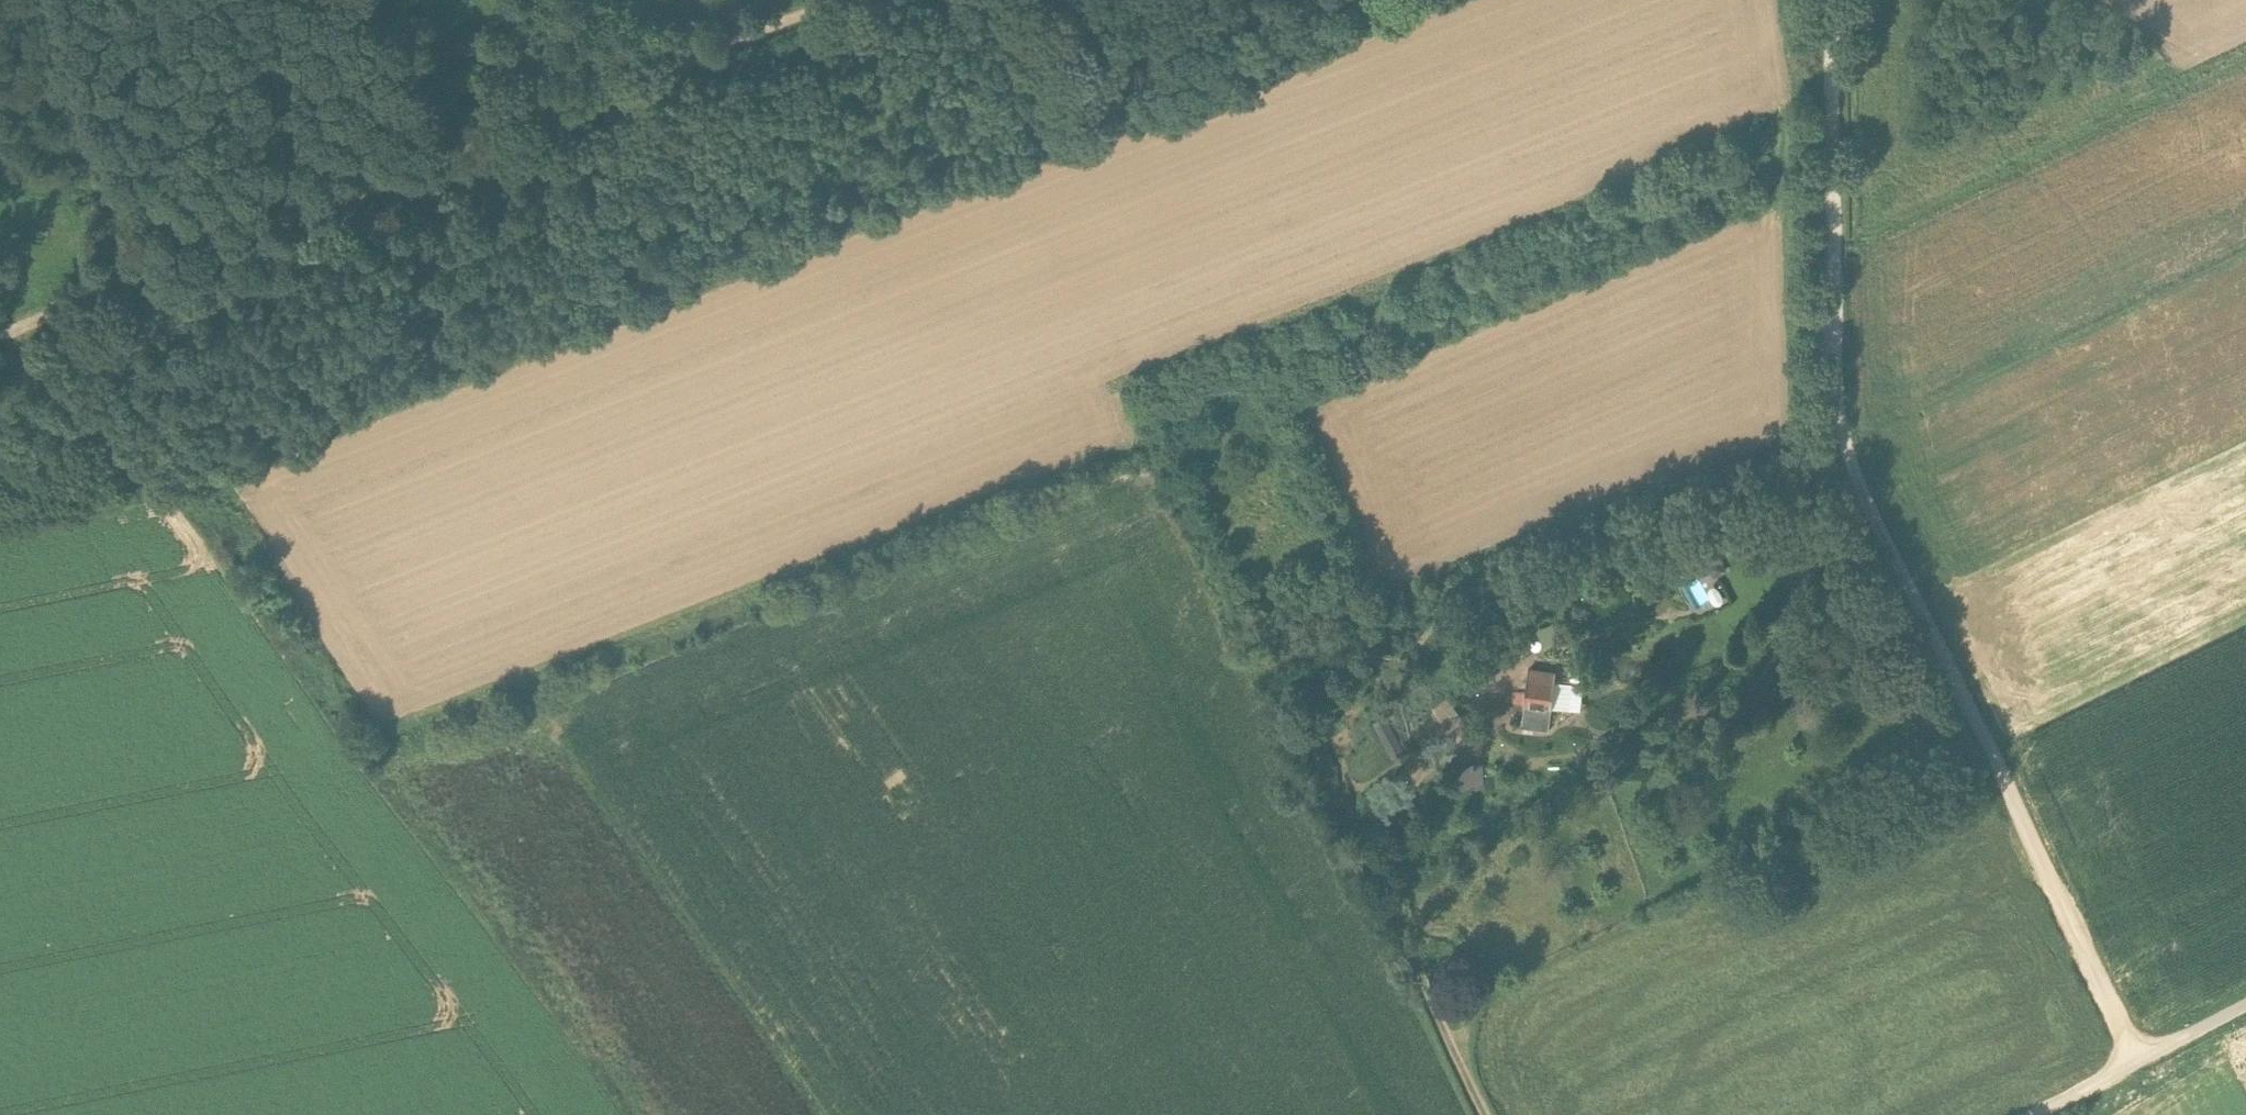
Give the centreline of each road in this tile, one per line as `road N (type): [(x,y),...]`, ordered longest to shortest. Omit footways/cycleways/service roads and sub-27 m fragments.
road 1 (track): [(1829,0),(1832,343),(1845,459),(2137,1064)]
road 2 (track): [(0,333),(842,0)]
road 3 (track): [(1511,678),(1411,786),(1388,856),(1420,974),(1485,1114)]
road 4 (unclassified): [(2042,1114),(2245,1005)]
road 5 (track): [(482,144),(504,103),(509,65),(486,0)]

